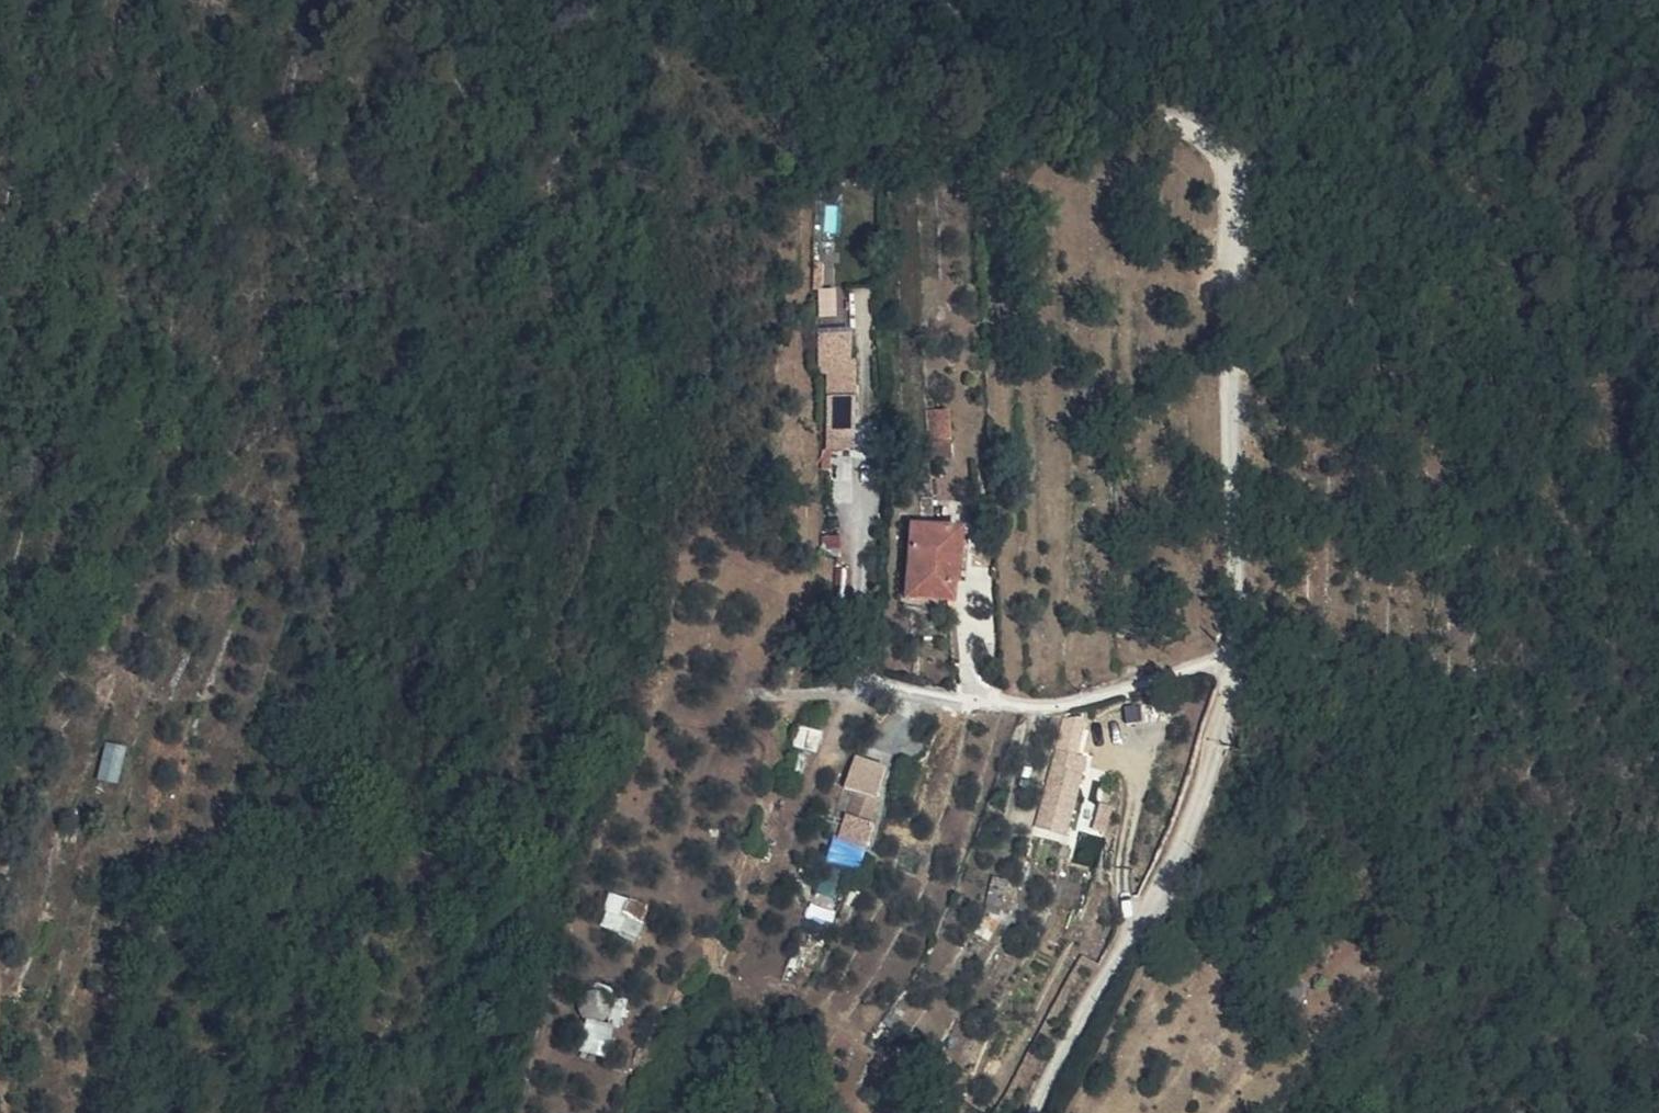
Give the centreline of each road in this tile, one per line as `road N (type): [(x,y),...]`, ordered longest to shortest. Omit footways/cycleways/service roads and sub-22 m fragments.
road 1 (track): [(961,0),(1027,66),(1104,105),(1188,128),(1224,164),(1239,218),(1238,690),(1139,959),(1047,1112)]

